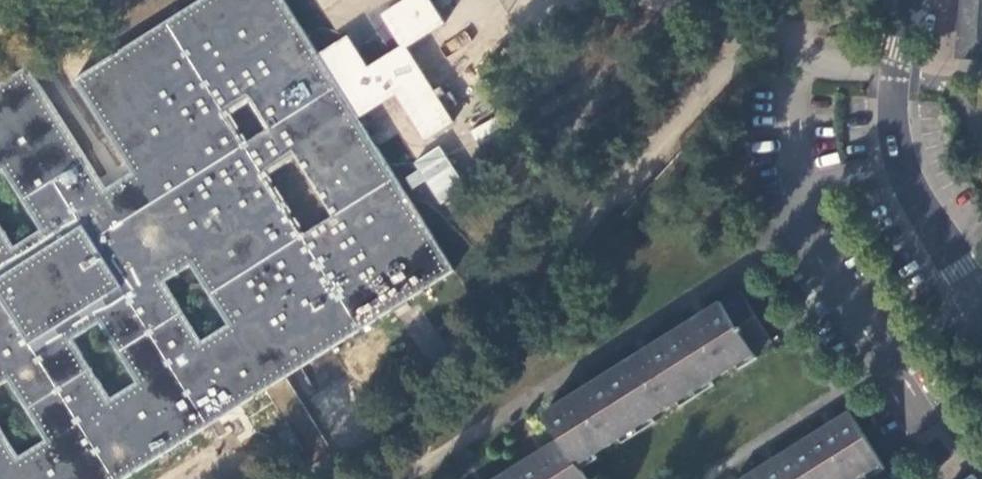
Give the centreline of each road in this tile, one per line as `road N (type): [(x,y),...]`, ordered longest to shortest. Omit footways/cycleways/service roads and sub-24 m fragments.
road 1 (residential): [(896,72),(764,32),(418,400),(299,478)]
road 2 (secondary): [(981,306),(898,155),(896,72)]

